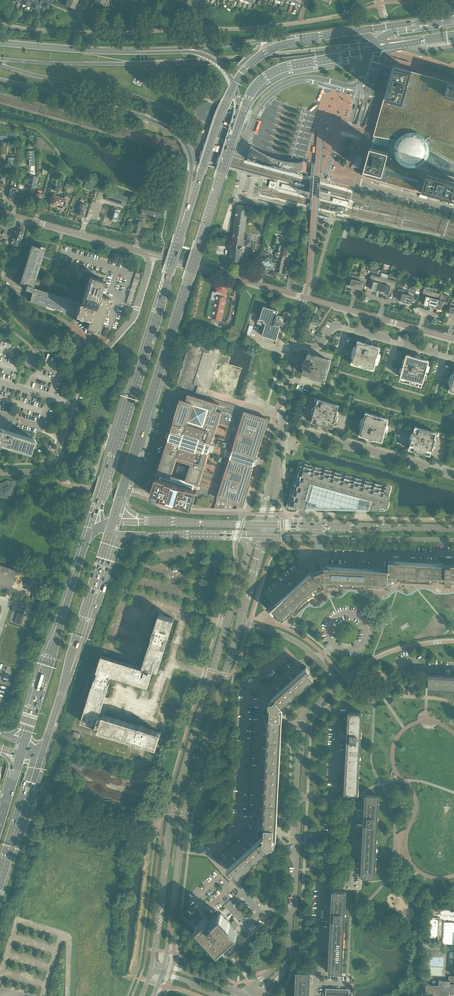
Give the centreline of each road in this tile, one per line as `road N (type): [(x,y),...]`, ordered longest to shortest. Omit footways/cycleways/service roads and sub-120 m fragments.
road 1 (tertiary): [(253,536),(173,810),(152,967)]
road 2 (secondary): [(0,59),(124,65),(370,44)]
road 3 (primary): [(120,496),(230,148)]
road 4 (tertiary): [(165,966),(183,811),(240,621)]
road 5 (primary): [(181,236),(91,524)]
road 6 (unclassified): [(0,65),(144,100),(239,139),(264,100)]
road 7 (residential): [(453,340),(168,258)]
road 8 (primary): [(0,79),(174,131),(191,165),(181,236)]
road 9 (primary): [(42,755),(109,533)]
road 10 (primary): [(91,524),(24,743)]
road 11 (residential): [(453,473),(281,425)]
road 12 (secondary): [(306,38),(129,51)]
road 13 (residential): [(453,358),(335,326),(319,345),(294,345)]
road 14 (primary): [(234,84),(181,236)]
road 15 (residential): [(153,254),(0,211)]
road 16 (residential): [(317,954),(332,801)]
road 17 (primary): [(230,148),(264,77),(331,58)]
road 18 (tertiary): [(109,533),(253,536)]
road 19 (primary): [(0,884),(42,755)]
road 20 (tertiary): [(453,529),(319,526)]
road 21 (secondary): [(129,51),(0,43)]
road 22 (residential): [(317,555),(444,556)]
road 23 (tertiary): [(319,538),(444,540)]

